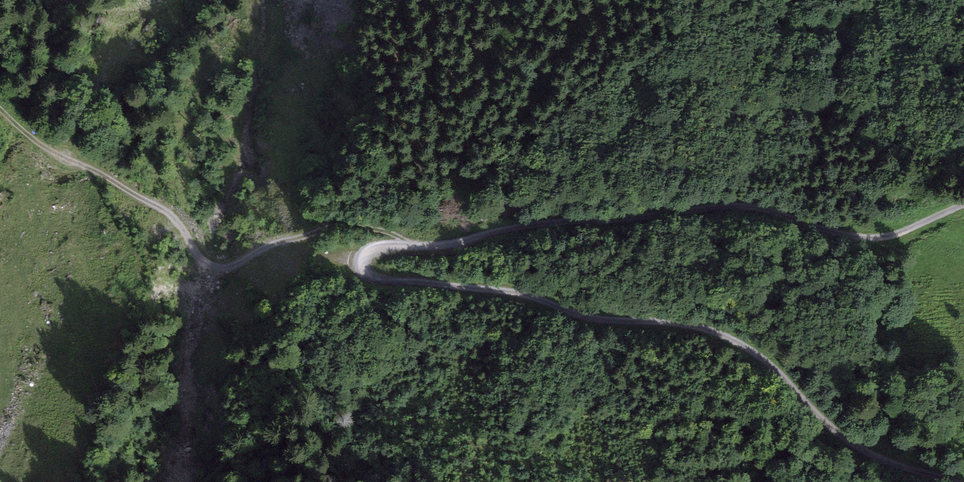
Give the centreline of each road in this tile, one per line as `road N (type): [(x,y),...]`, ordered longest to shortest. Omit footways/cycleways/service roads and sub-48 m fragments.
road 1 (track): [(957,481),(867,451),(752,350),(708,328),(579,315),(517,291),(380,276),(363,267),(365,253),(408,246)]
road 2 (track): [(408,246),(734,205),(857,235),(963,204)]
road 3 (track): [(408,246),(383,230),(331,226),(215,268),(199,257),(170,212),(55,154),(0,107)]

